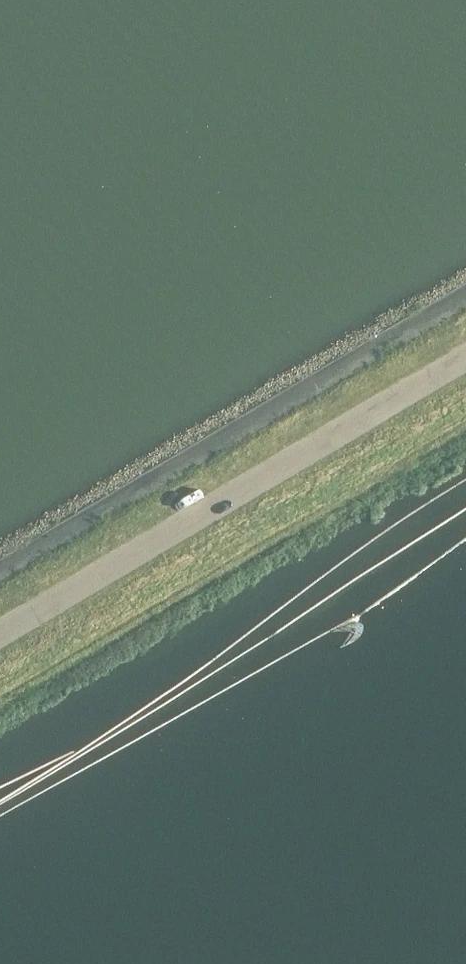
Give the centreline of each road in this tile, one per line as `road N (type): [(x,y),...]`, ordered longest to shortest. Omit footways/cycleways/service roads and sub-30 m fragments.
road 1 (unclassified): [(0,634),(465,360)]

